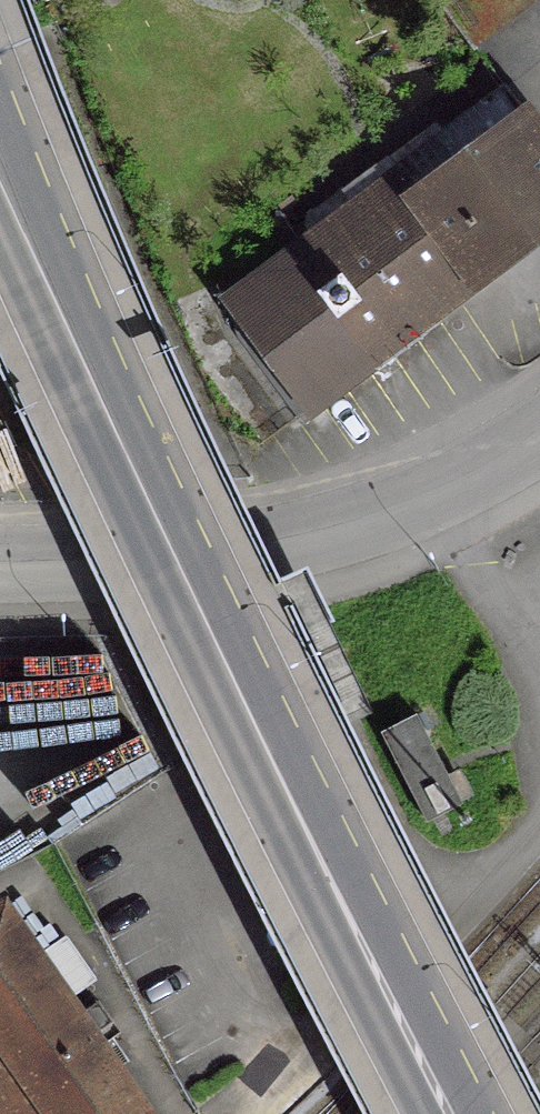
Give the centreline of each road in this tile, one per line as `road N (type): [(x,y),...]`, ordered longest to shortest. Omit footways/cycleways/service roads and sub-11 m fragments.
road 1 (primary): [(452,1113),(209,629),(0,168)]
road 2 (unclassified): [(0,569),(238,555),(334,535)]
road 3 (residential): [(334,535),(412,508),(539,425)]

